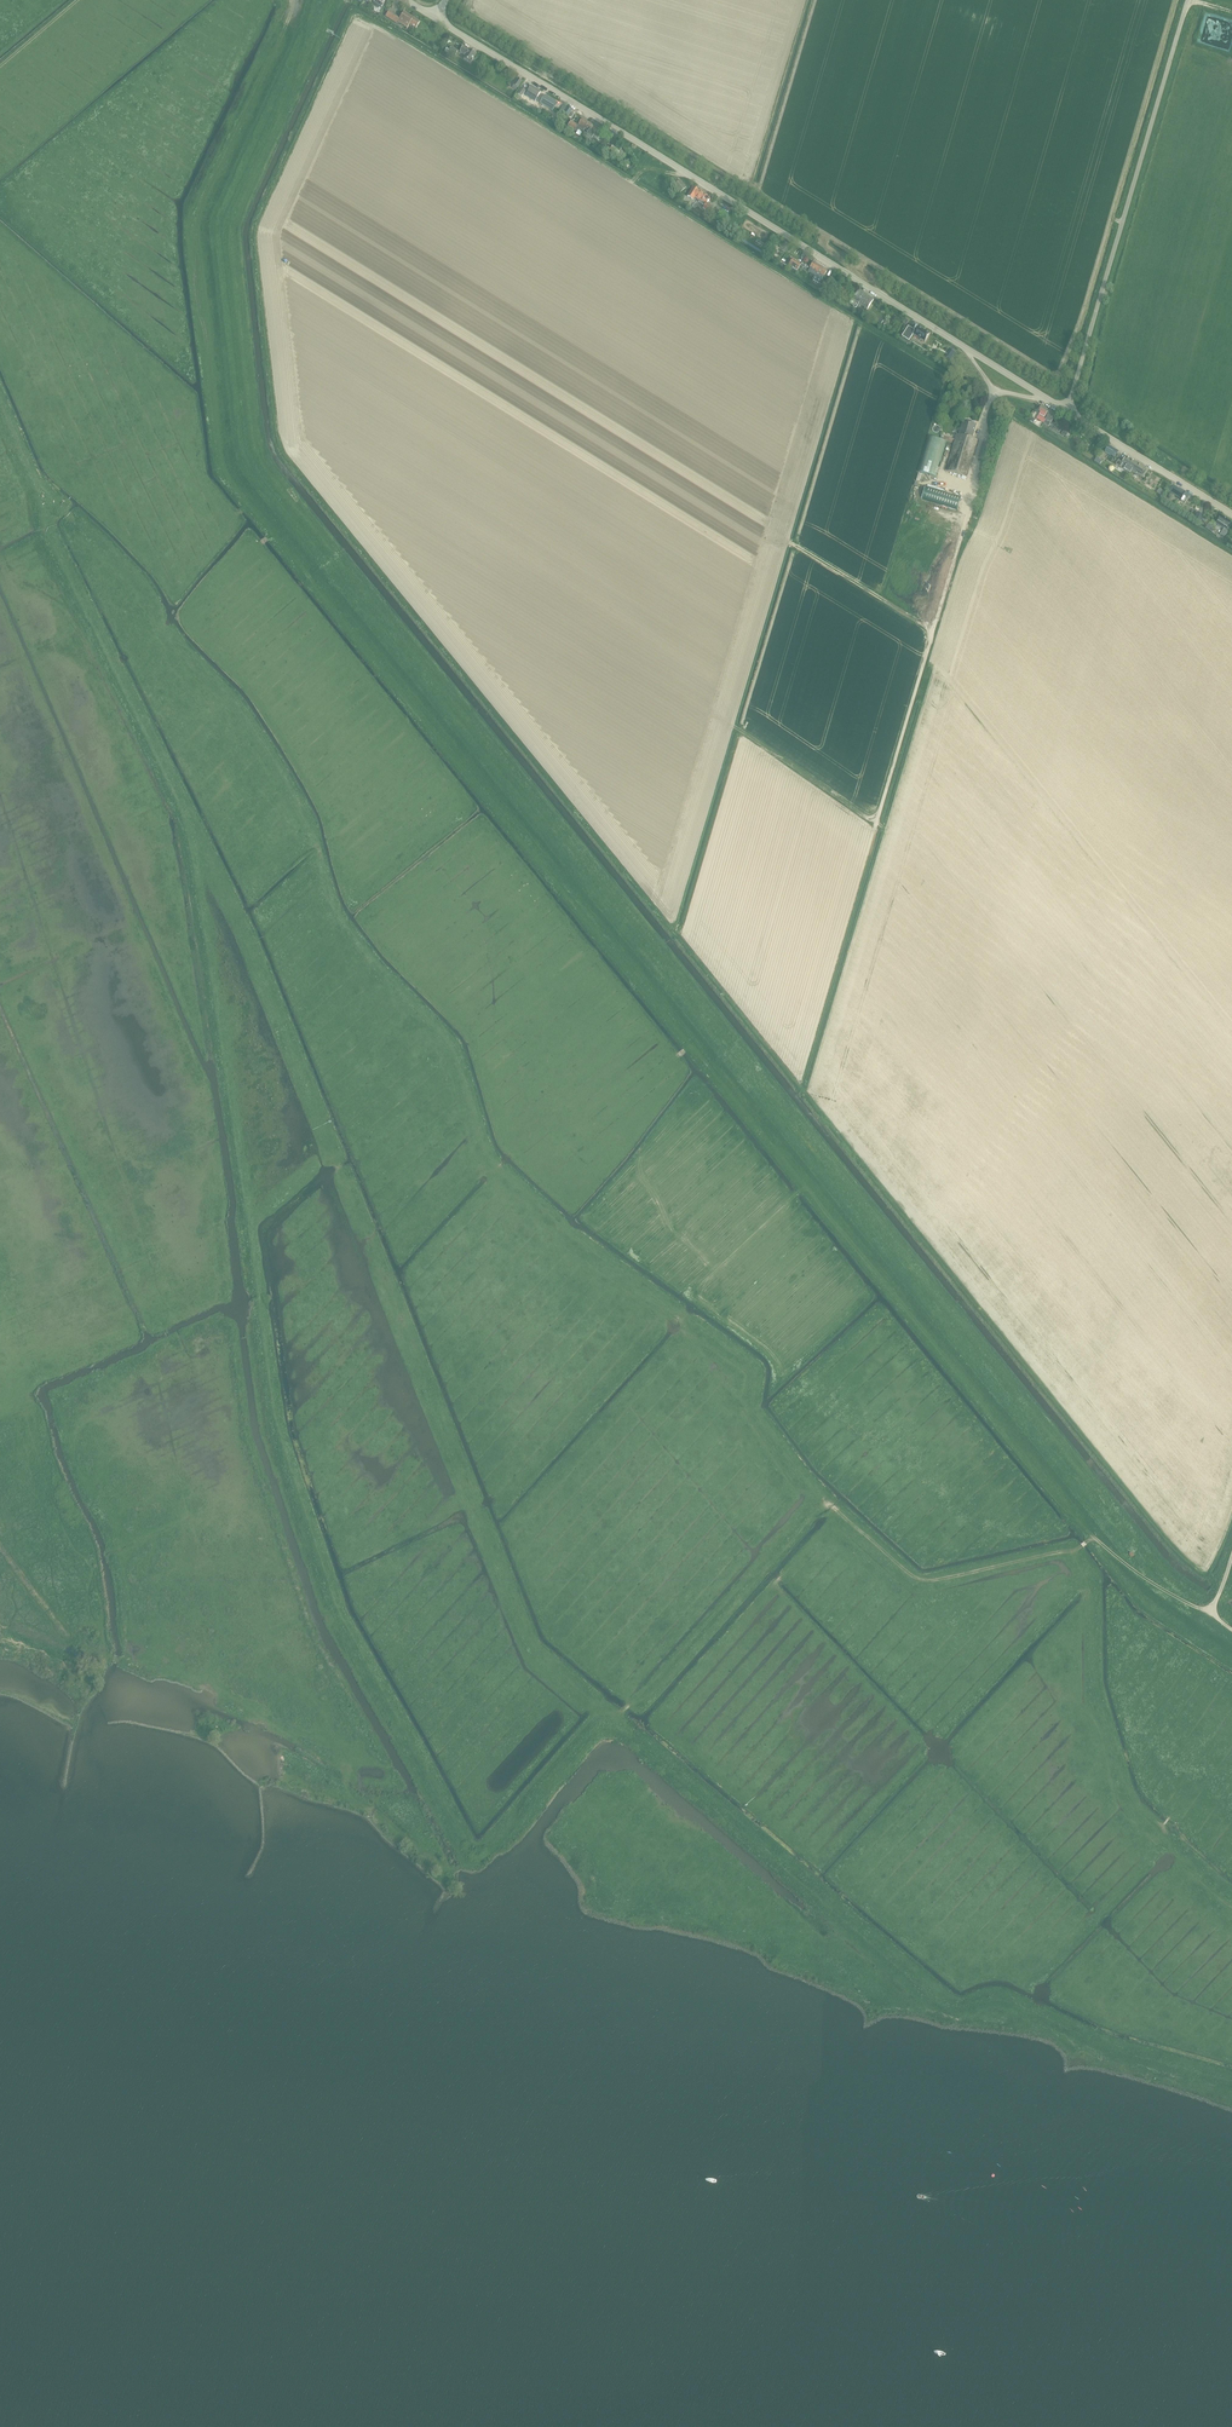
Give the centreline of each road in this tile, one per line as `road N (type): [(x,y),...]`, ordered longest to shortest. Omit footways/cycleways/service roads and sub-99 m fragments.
road 1 (track): [(294,0),(197,222),(222,467),(1093,1539),(1138,1575)]
road 2 (track): [(1093,1539),(921,1582),(828,1505),(645,1708),(586,1722),(515,1803),(492,1855),(447,1874),(347,1787),(350,1765)]
road 3 (tertiary): [(1045,398),(434,18)]
road 4 (tertiary): [(1067,411),(1187,0)]
road 5 (track): [(736,729),(876,824),(932,634)]
road 6 (tertiary): [(1231,513),(1067,411)]
road 7 (track): [(932,634),(796,548)]

